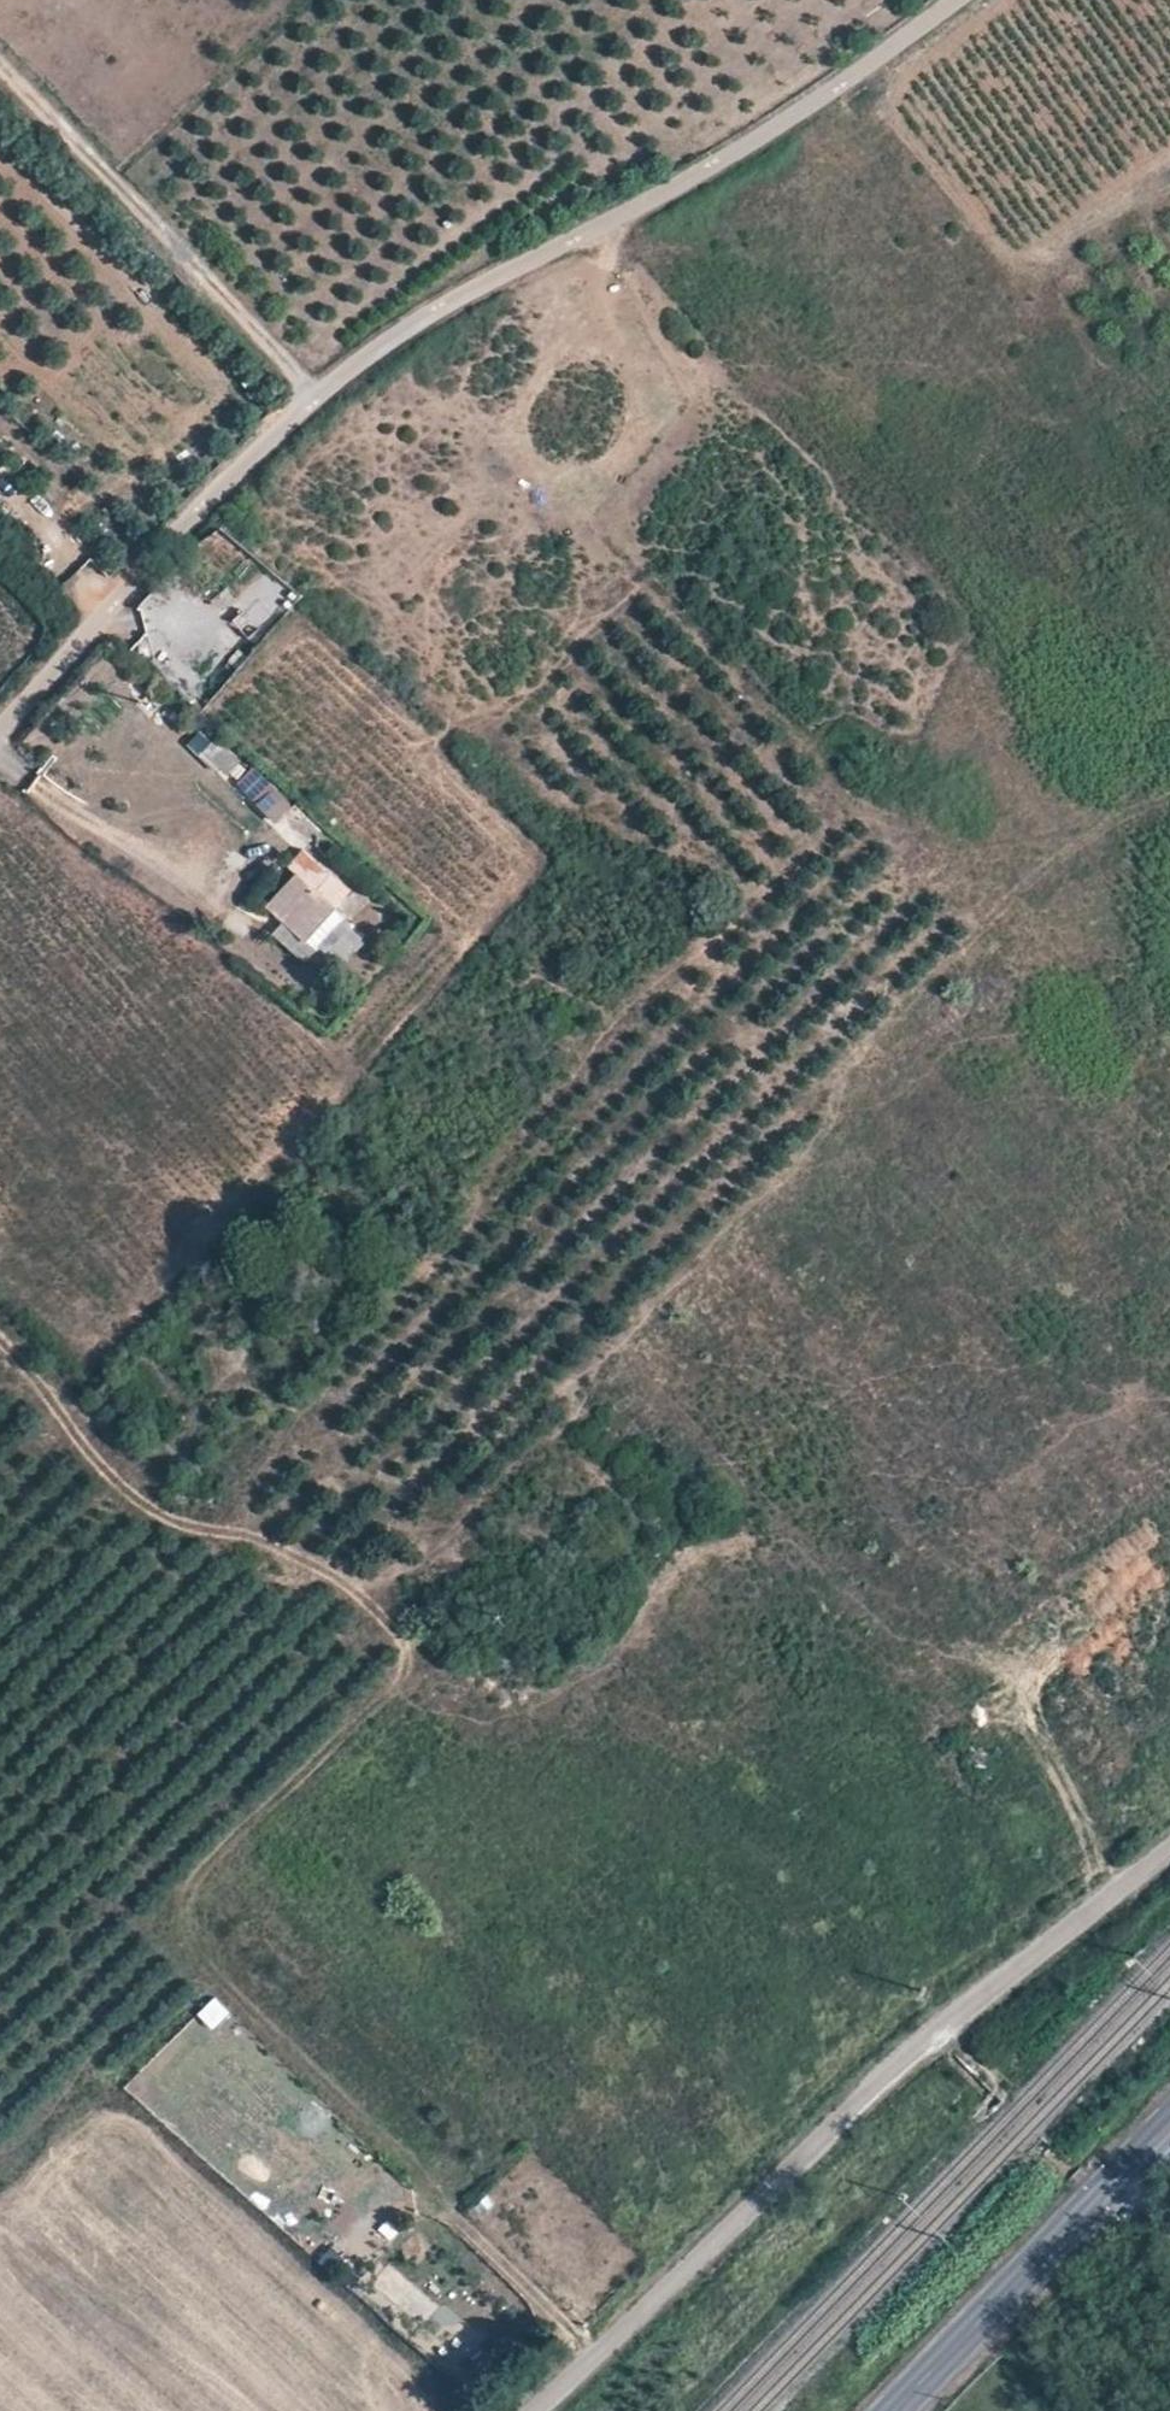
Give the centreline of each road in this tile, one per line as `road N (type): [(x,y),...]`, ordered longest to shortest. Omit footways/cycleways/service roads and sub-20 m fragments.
road 1 (unclassified): [(958,0),(709,179),(464,295),(327,387),(0,727)]
road 2 (unclassified): [(532,2410),(911,2055),(1169,1850)]
road 3 (tertiary): [(894,2410),(1125,2172)]

